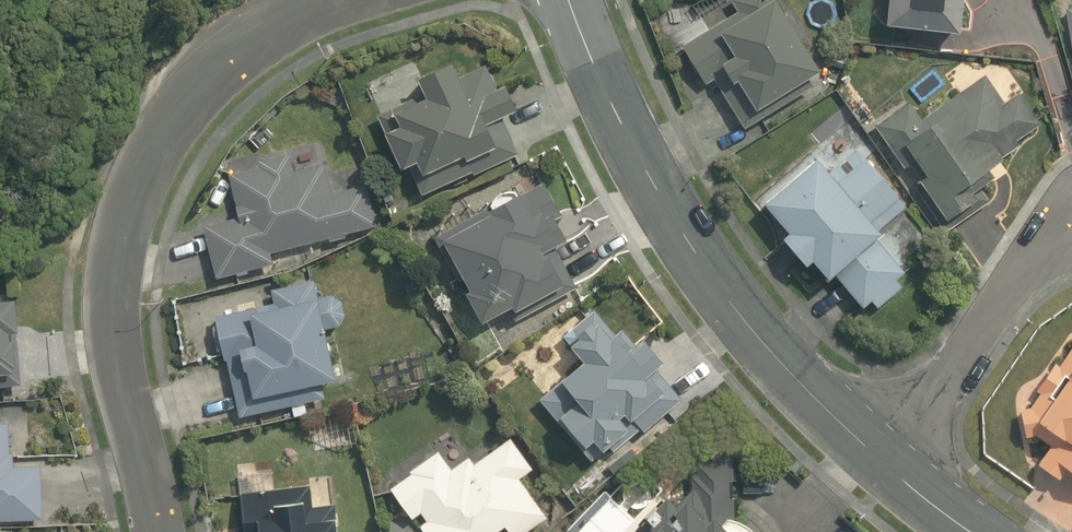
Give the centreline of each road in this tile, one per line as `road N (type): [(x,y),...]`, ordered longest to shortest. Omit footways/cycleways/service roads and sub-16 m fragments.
road 1 (residential): [(157,531),(115,347),(125,221),(145,167),(216,70),(336,0)]
road 2 (residential): [(882,466),(782,364),(675,225),(569,0)]
road 3 (residential): [(882,466),(1038,259),(1071,235)]

